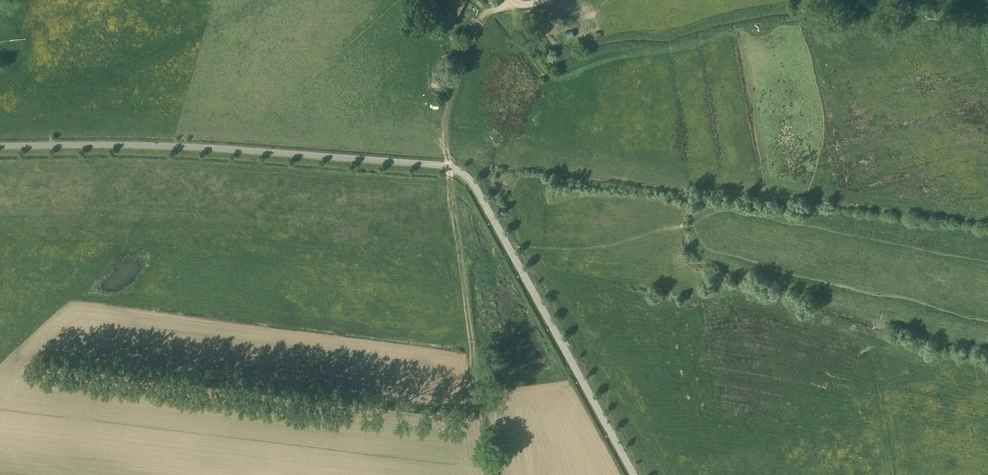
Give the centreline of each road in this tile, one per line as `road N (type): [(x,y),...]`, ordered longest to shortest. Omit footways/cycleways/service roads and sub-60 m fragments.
road 1 (motorway): [(0,190),(215,185),(449,202),(575,220),(987,307)]
road 2 (motorway): [(987,280),(703,218),(422,174),(211,160),(0,164)]
road 3 (track): [(544,0),(481,22),(449,113),(448,167)]

